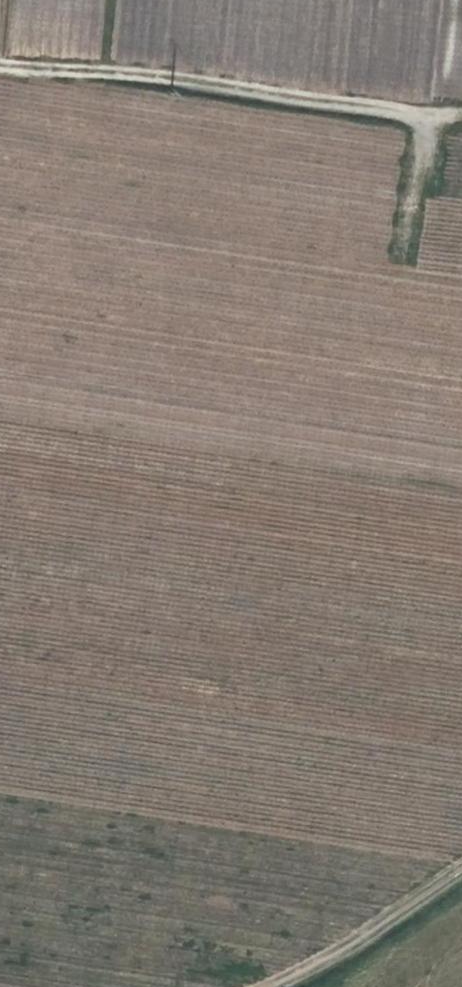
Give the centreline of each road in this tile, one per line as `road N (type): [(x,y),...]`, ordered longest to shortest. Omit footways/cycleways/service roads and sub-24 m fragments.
road 1 (track): [(0,65),(461,112)]

